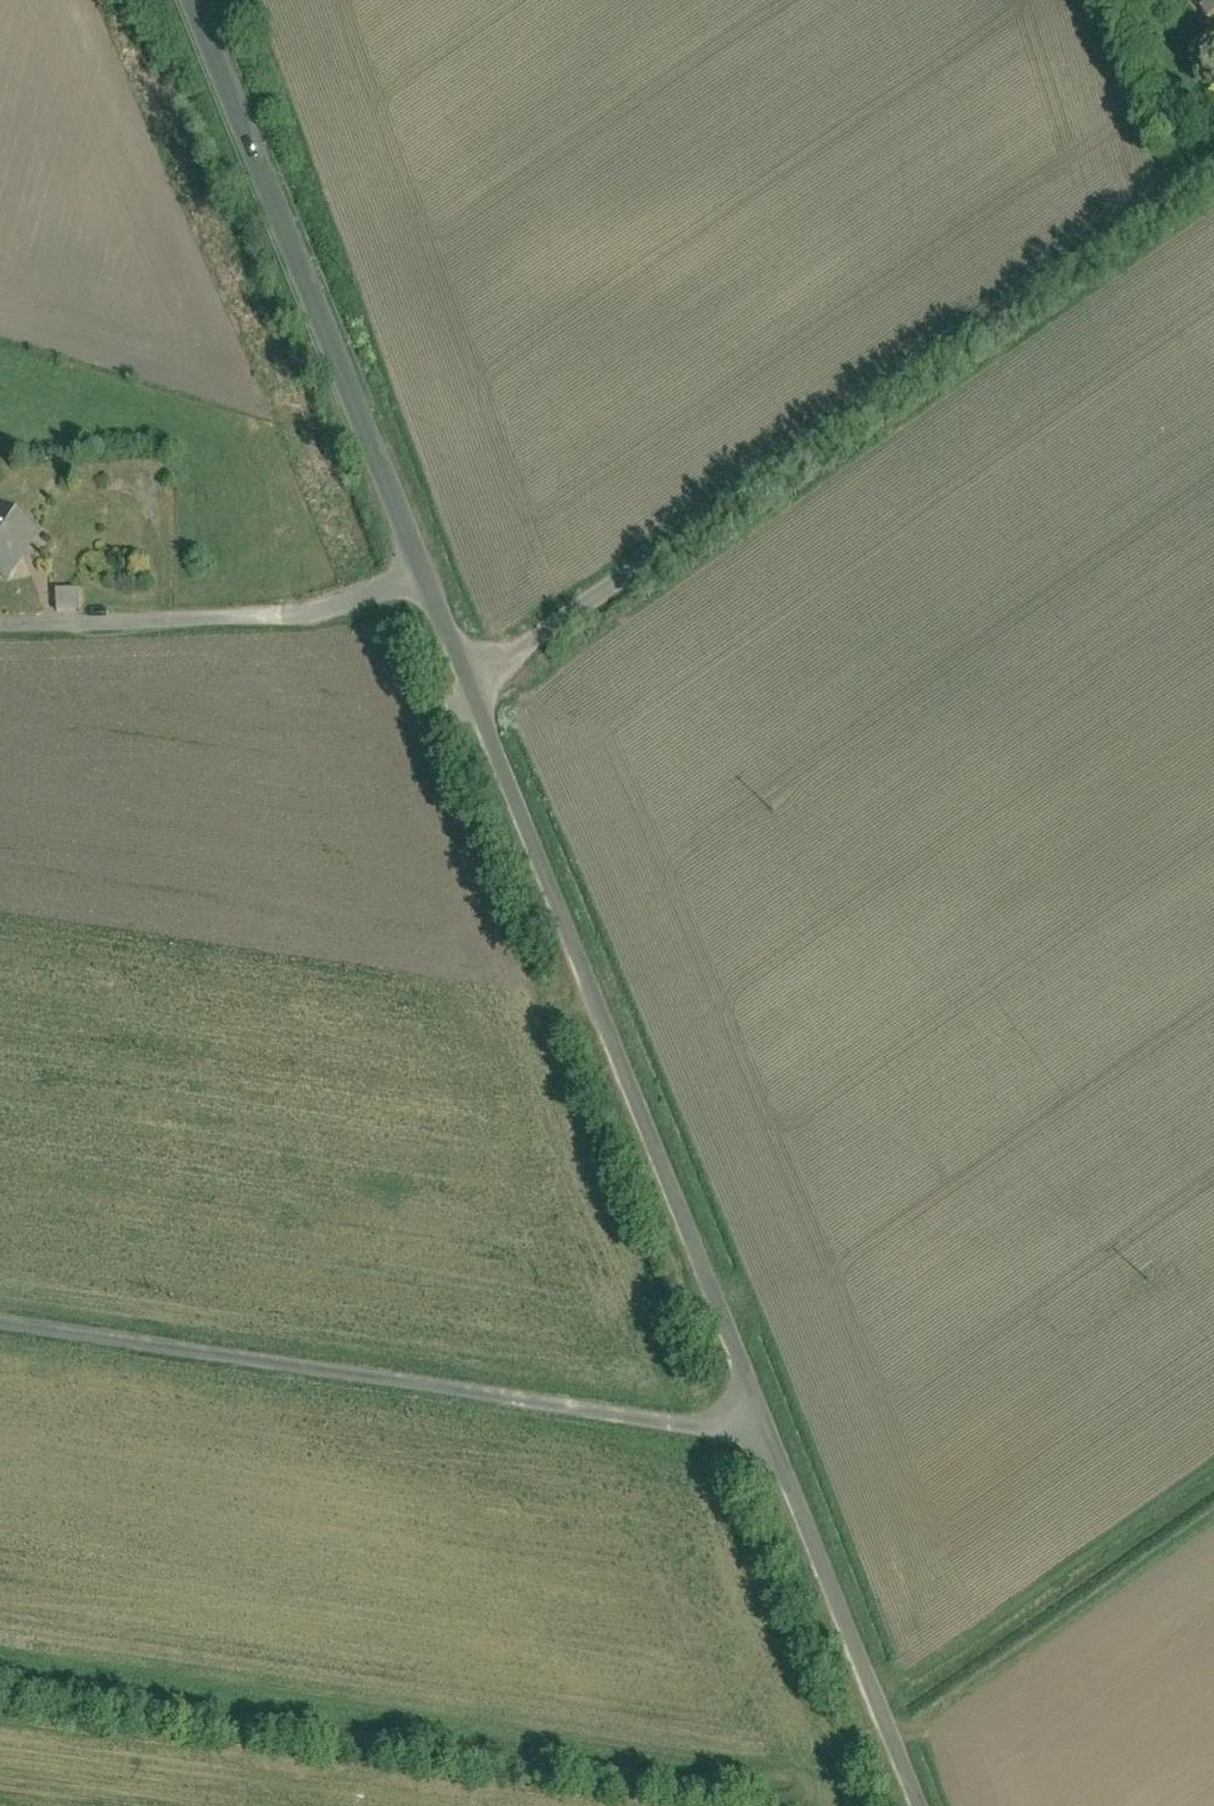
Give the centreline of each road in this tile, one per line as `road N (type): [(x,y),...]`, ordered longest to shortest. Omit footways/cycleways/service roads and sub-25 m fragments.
road 1 (unclassified): [(467,682),(919,1805)]
road 2 (residential): [(1213,164),(467,682)]
road 3 (unclassified): [(189,0),(467,682)]

